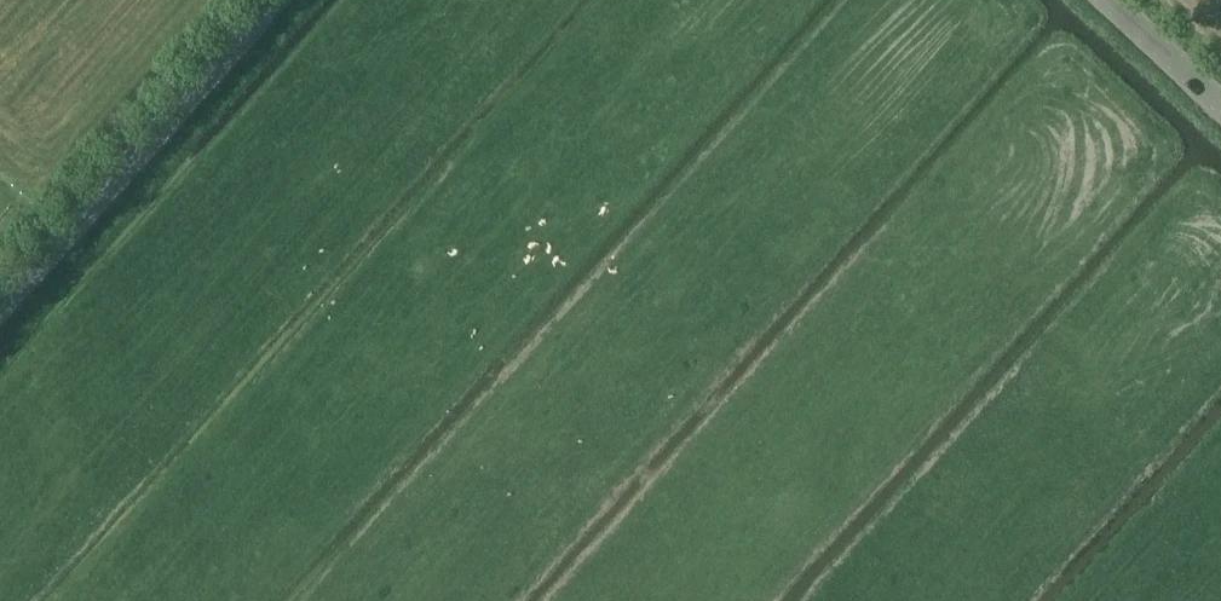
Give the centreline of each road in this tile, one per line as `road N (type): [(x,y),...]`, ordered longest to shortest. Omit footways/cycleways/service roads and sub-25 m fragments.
road 1 (unclassified): [(0,312),(273,0)]
road 2 (unclassified): [(1220,108),(1104,0)]

